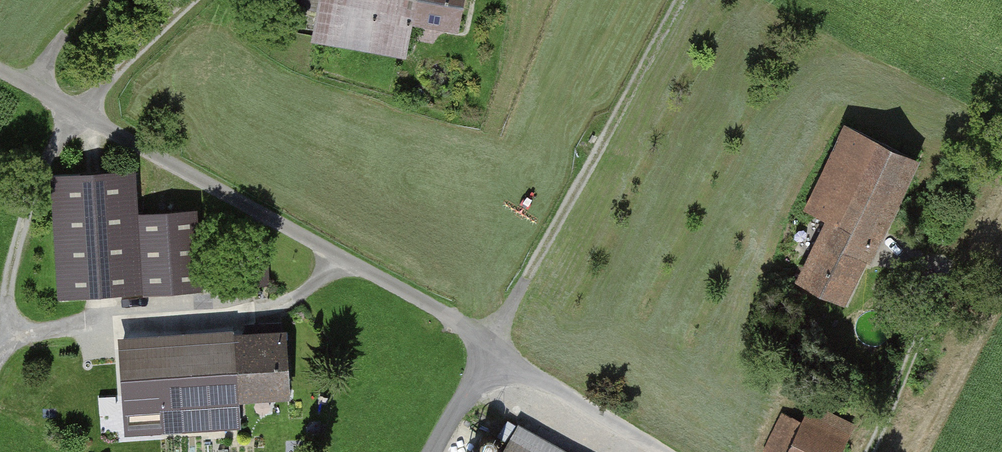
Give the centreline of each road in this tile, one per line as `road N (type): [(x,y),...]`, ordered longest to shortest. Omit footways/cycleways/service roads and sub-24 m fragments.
road 1 (residential): [(0,72),(494,343)]
road 2 (track): [(494,343),(685,0)]
road 3 (residential): [(659,451),(494,343)]
road 4 (track): [(868,451),(938,306)]
road 5 (residential): [(434,451),(494,343)]

